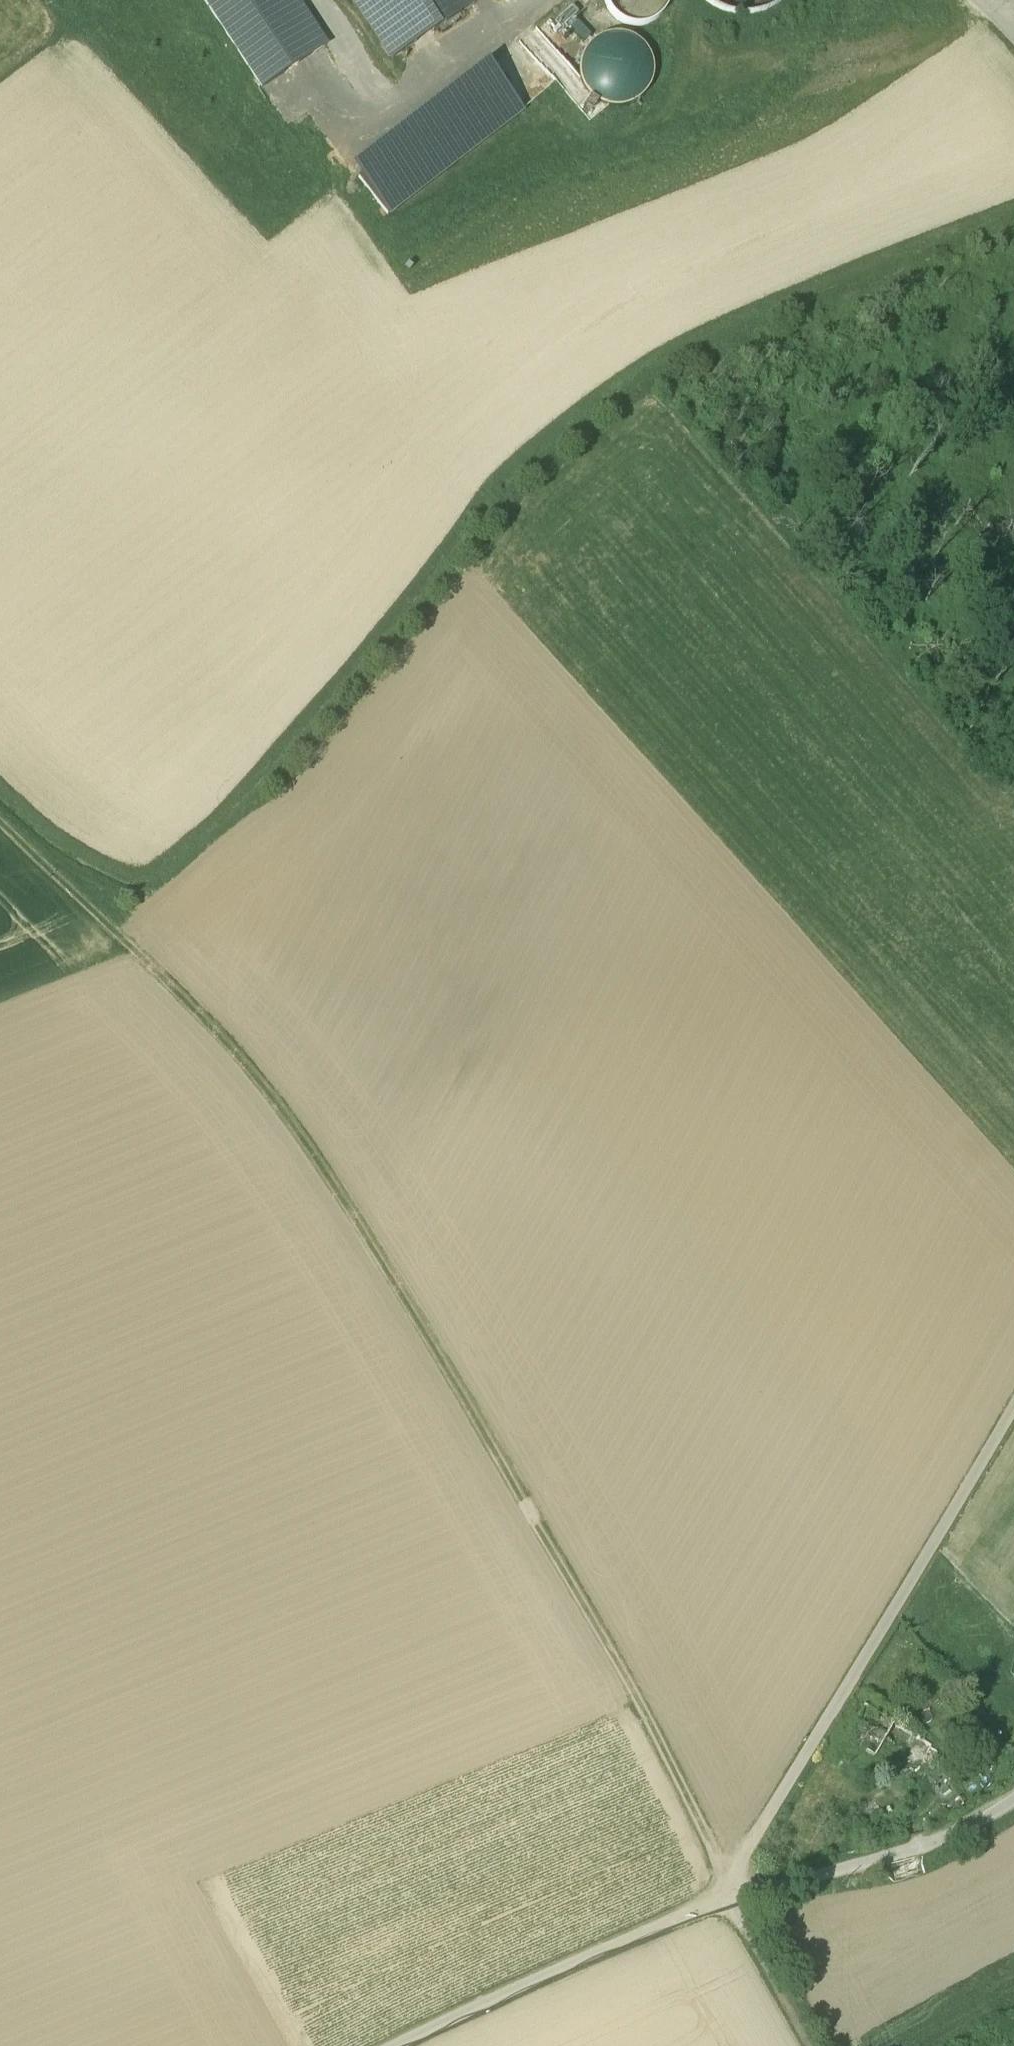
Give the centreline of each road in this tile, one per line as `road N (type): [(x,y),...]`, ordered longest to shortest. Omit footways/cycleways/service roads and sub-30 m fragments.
road 1 (track): [(809,2045),(625,1677),(431,1343),(258,1075),(0,813)]
road 2 (residential): [(1013,1406),(728,1891)]
road 3 (residential): [(728,1891),(393,2045)]
road 4 (residential): [(728,1891),(751,1892),(946,1840),(1013,1801)]

